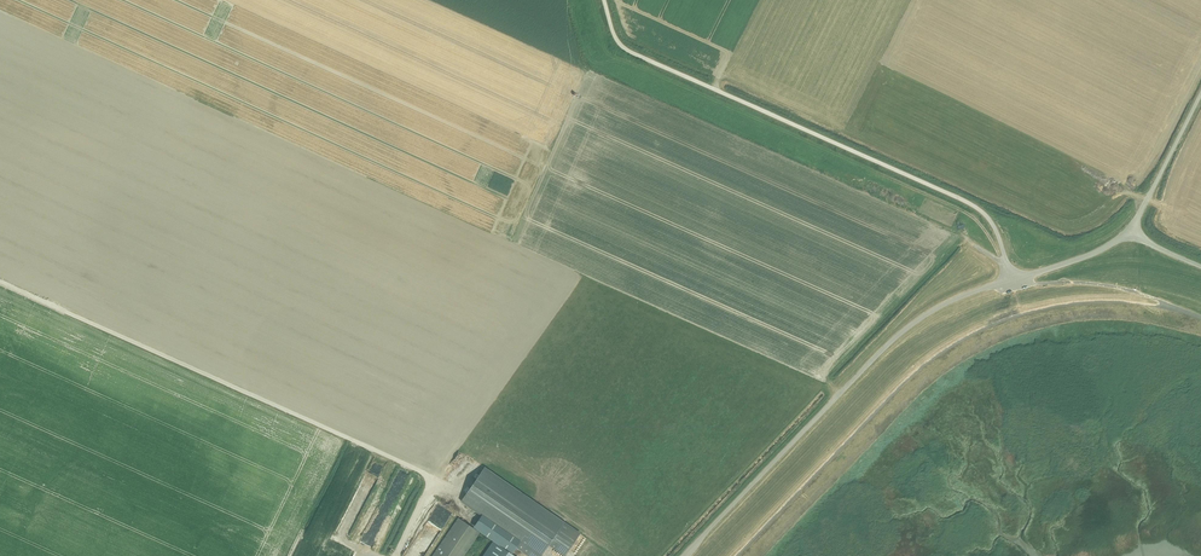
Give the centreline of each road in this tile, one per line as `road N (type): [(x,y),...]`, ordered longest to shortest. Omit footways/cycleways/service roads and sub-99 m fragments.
road 1 (track): [(394,555),(431,476),(0,284)]
road 2 (unclassified): [(1012,279),(995,228),(978,208),(632,52),(616,39),(604,0)]
road 3 (unclassified): [(683,555),(893,338),(947,304),(1012,279)]
road 4 (unclassified): [(1135,231),(1200,96)]
road 5 (unclassified): [(1012,279),(1135,231)]

